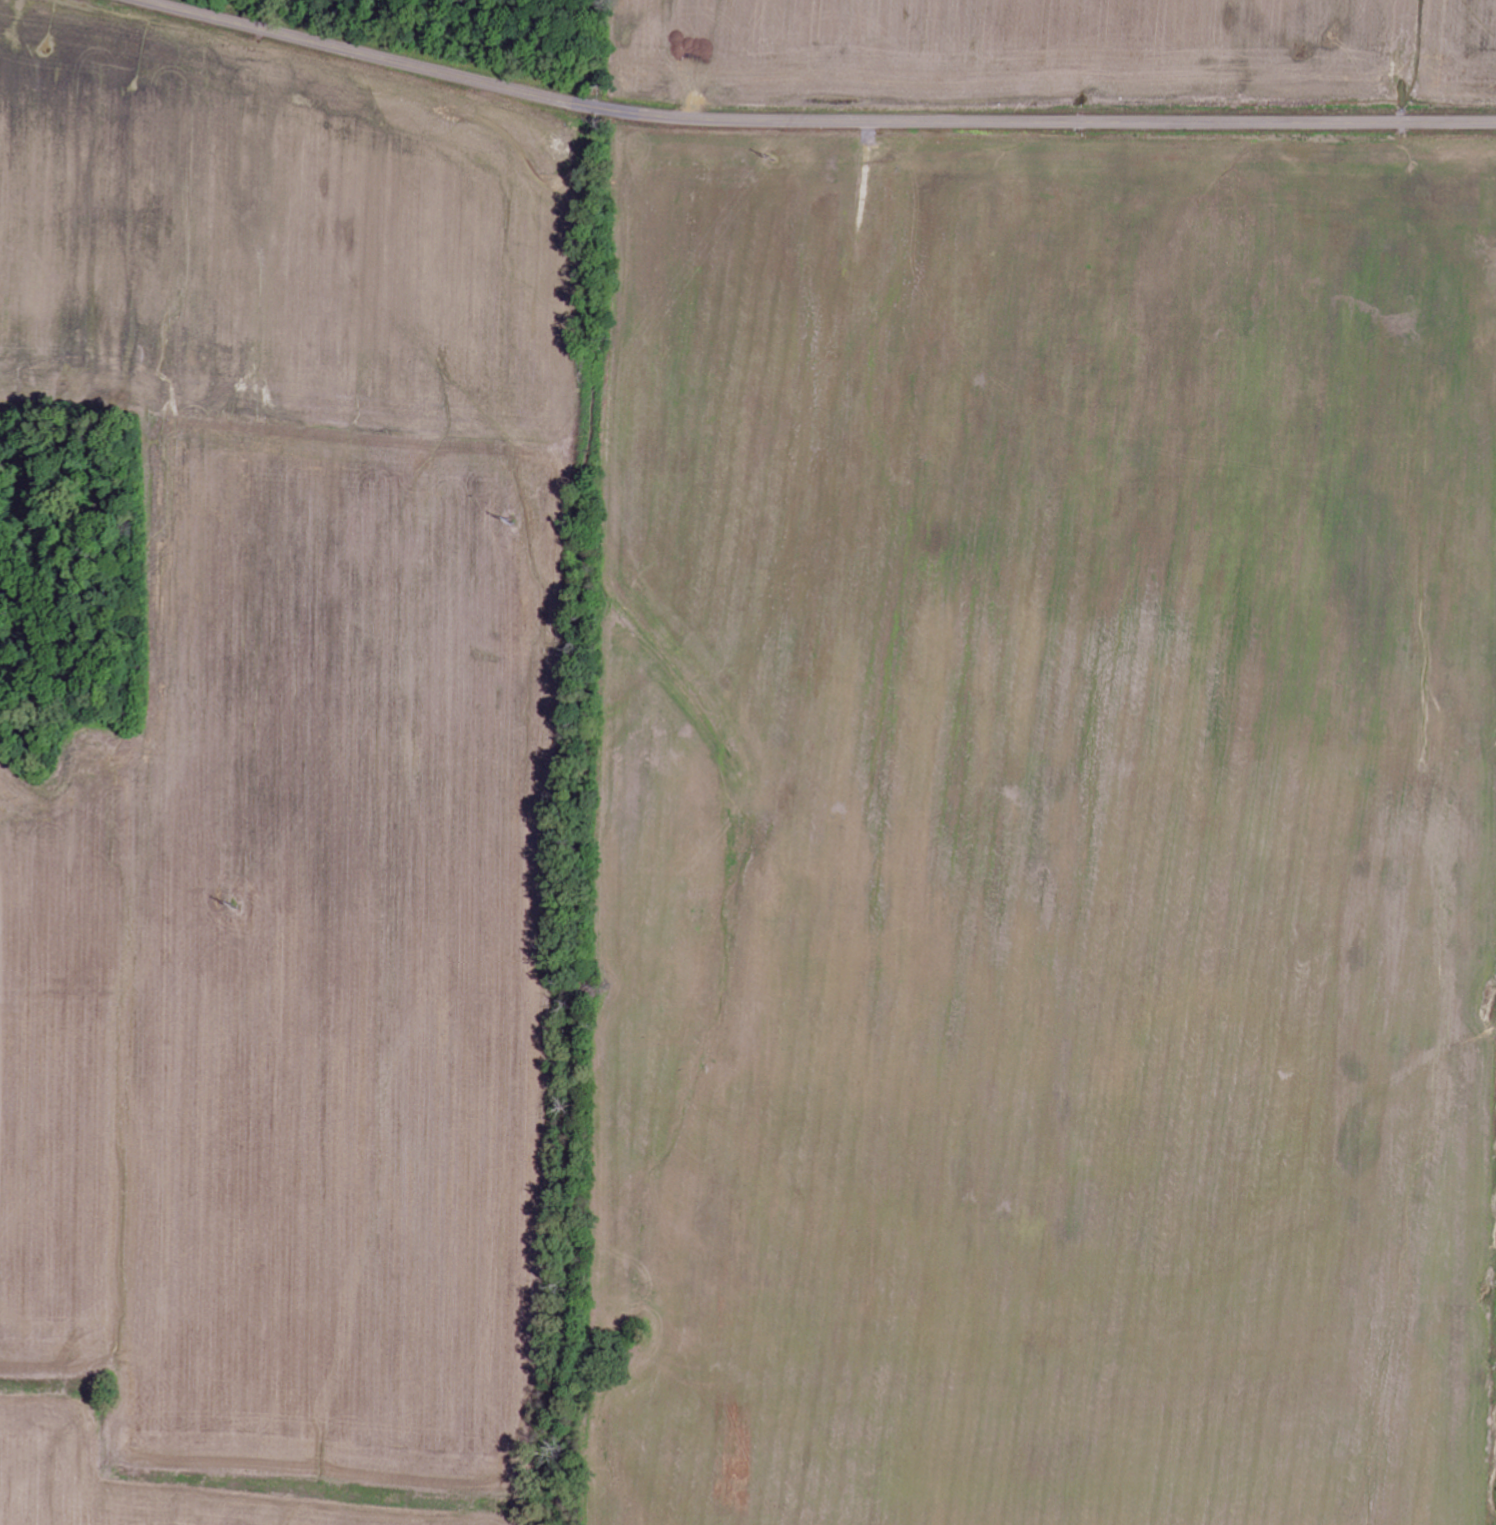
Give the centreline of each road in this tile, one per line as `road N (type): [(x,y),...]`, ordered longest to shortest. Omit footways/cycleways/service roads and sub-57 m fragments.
road 1 (secondary): [(1495,123),(686,119),(536,96),(136,0)]

